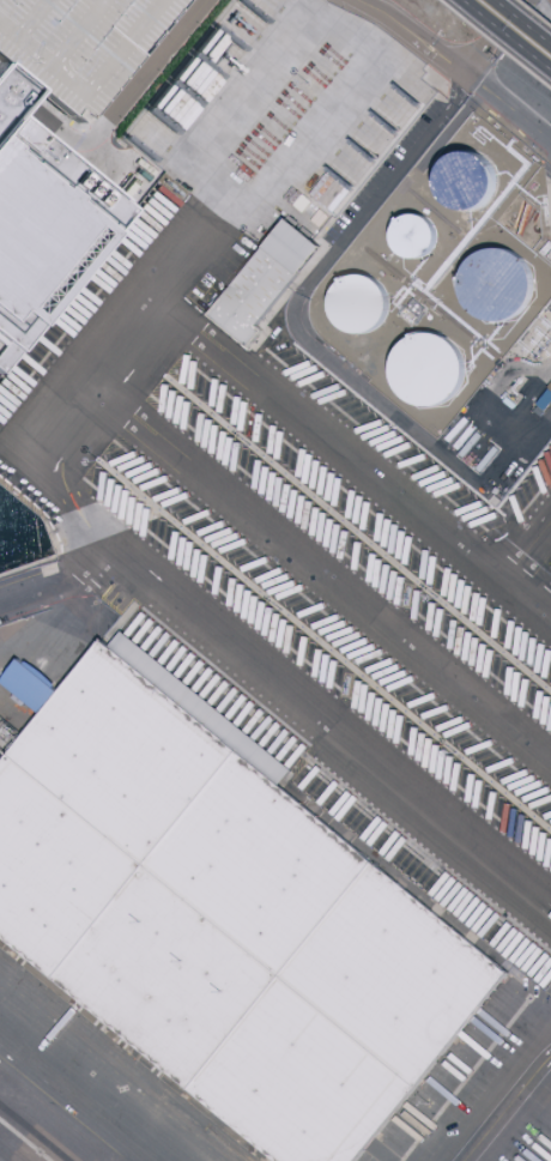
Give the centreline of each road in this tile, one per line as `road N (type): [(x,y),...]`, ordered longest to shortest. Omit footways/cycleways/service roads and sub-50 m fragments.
road 1 (residential): [(80,581),(122,564),(550,922)]
road 2 (residential): [(0,1061),(125,1160)]

